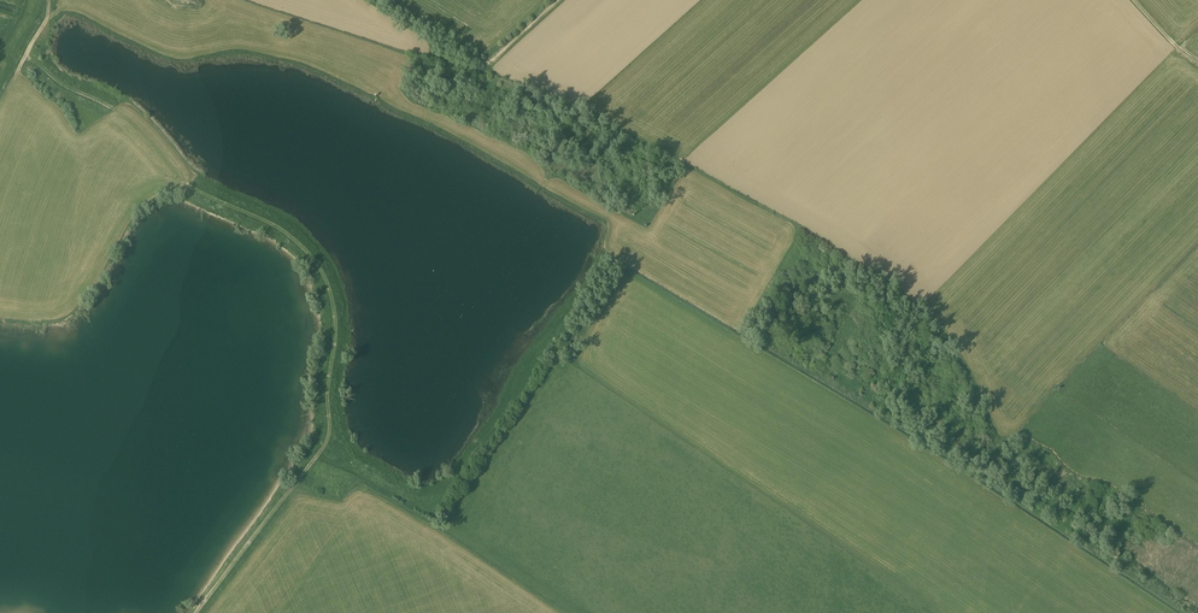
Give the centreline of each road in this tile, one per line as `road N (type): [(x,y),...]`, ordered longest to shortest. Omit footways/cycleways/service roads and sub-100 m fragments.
road 1 (track): [(195,612),(326,441),(333,313),(319,267),(275,226),(178,182),(132,192)]
road 2 (track): [(185,184),(122,114),(25,57),(48,0)]

